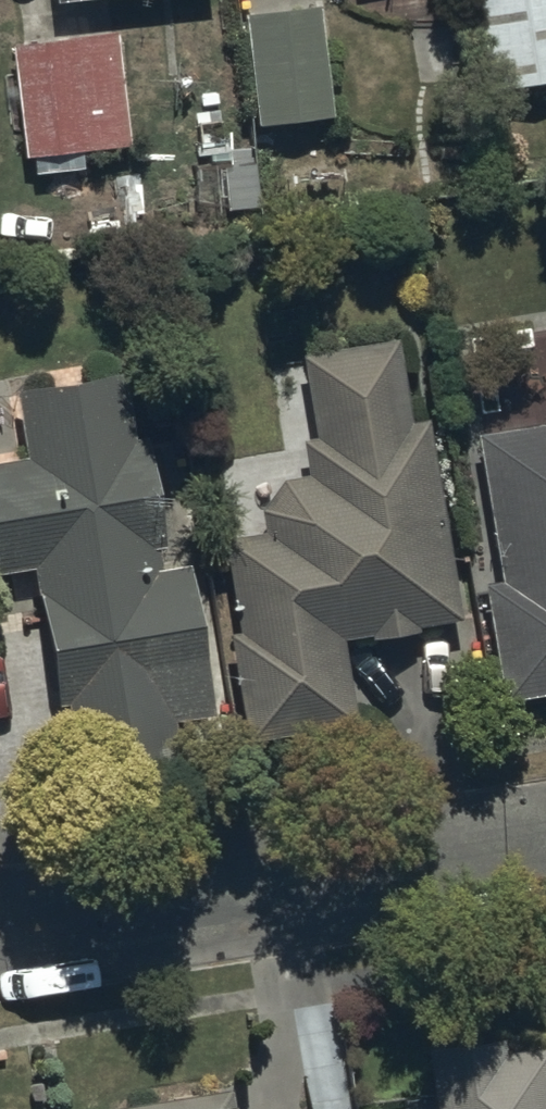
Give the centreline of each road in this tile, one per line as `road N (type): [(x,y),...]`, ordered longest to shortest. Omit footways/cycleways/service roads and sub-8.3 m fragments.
road 1 (residential): [(545,845),(0,934)]

